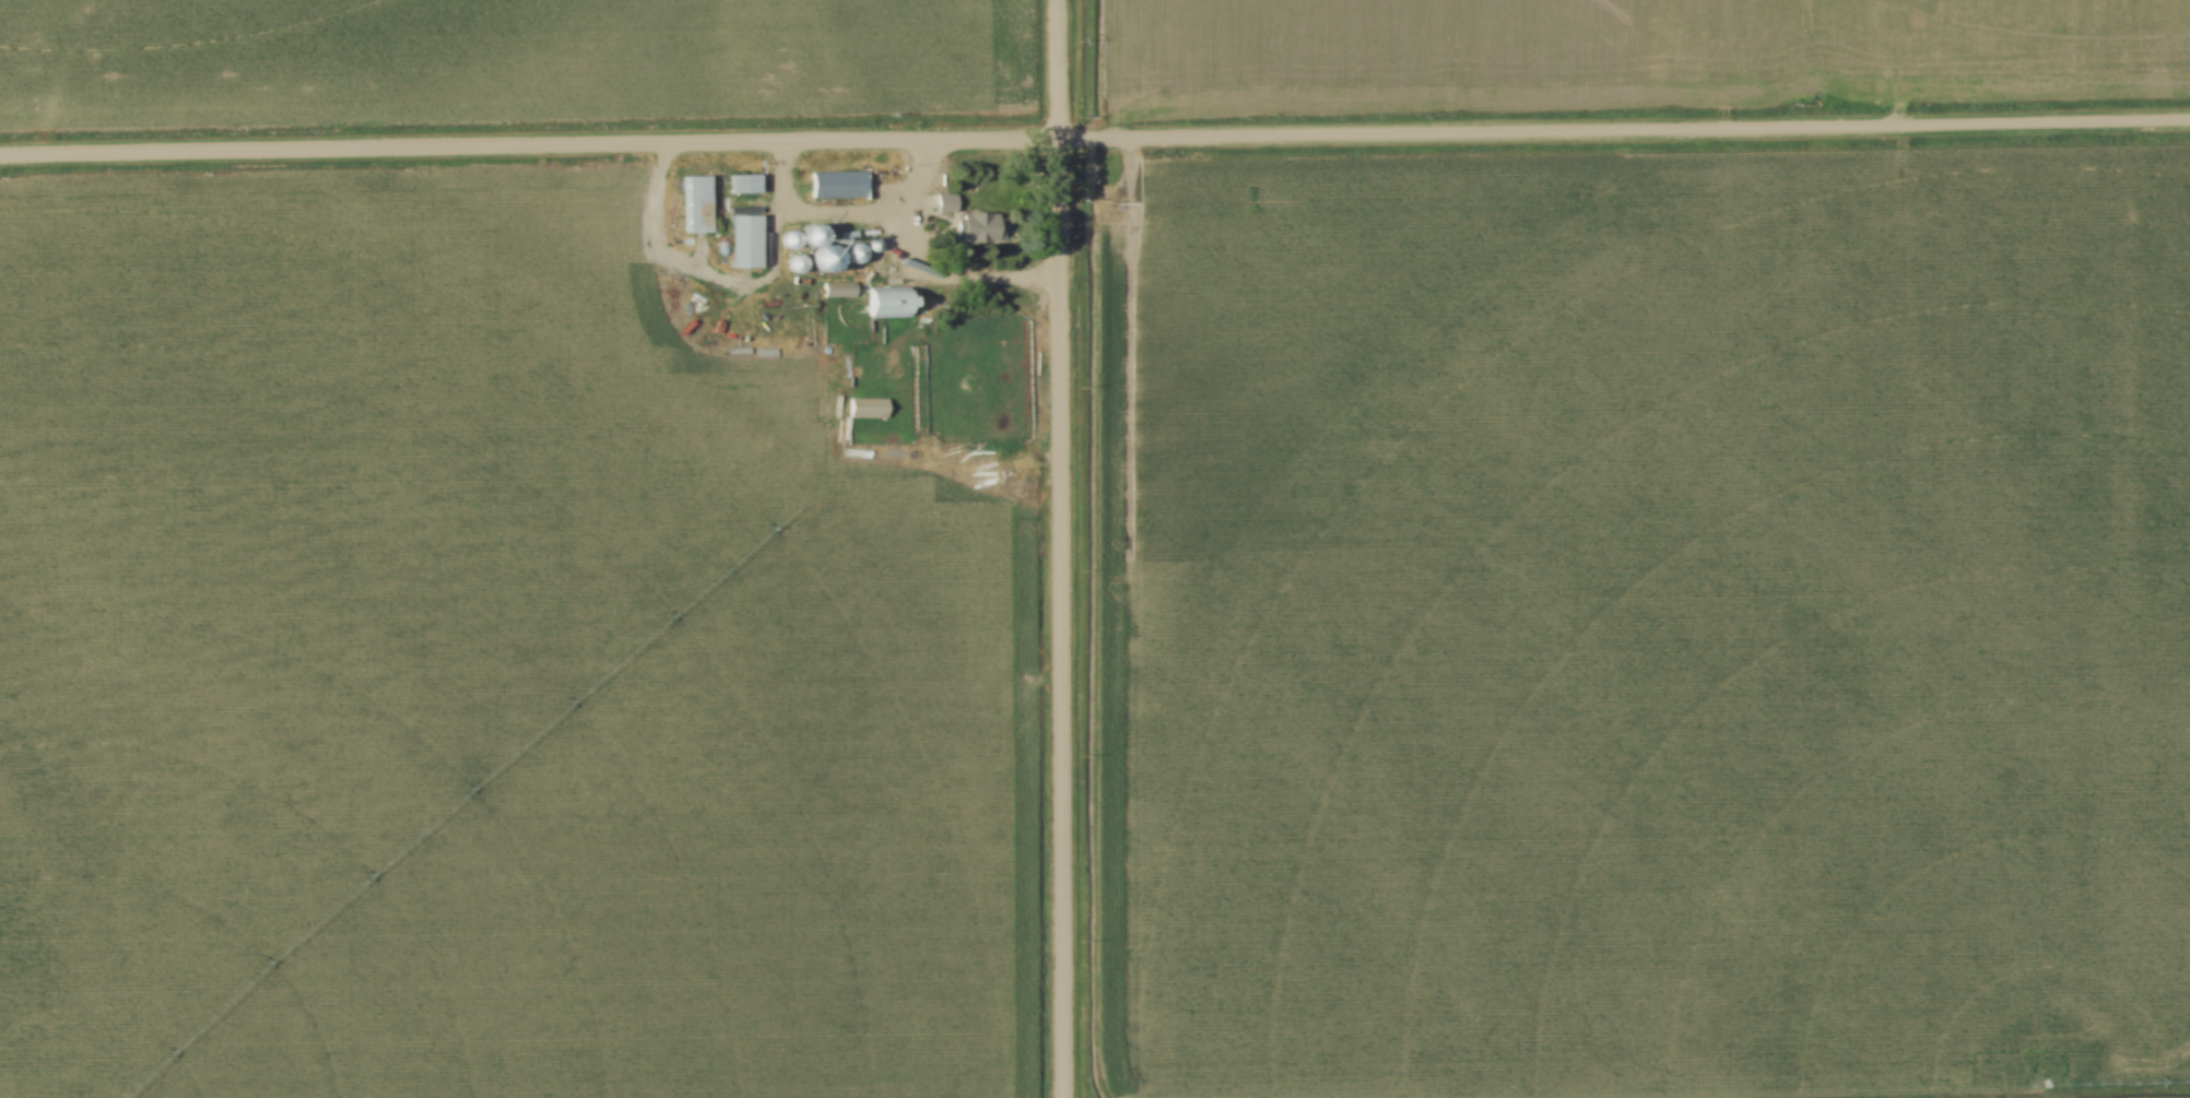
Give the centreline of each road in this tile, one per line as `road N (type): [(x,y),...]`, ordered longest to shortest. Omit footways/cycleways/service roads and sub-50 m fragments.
road 1 (residential): [(0,156),(2189,121)]
road 2 (residential): [(1063,1097),(1055,0)]

